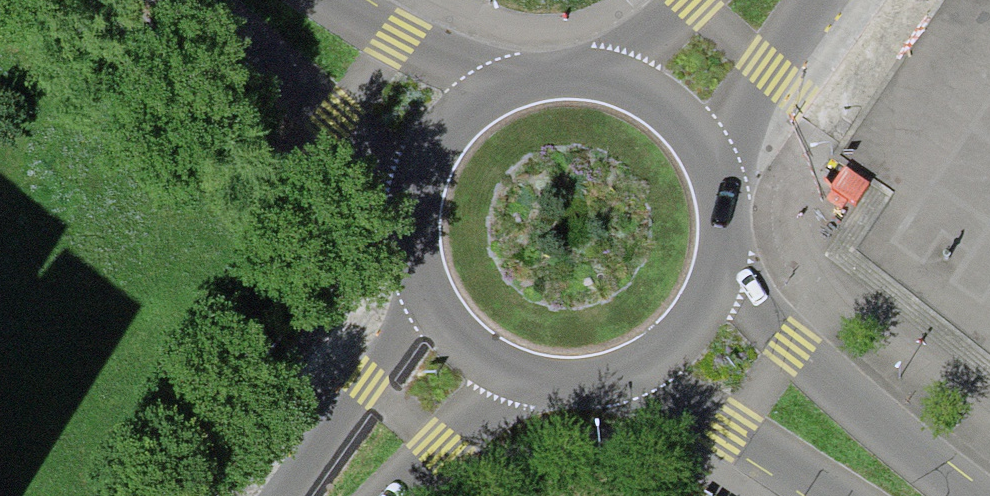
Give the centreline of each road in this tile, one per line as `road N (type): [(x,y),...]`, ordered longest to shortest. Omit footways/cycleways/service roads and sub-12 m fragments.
road 1 (residential): [(686,333),(910,495)]
road 2 (tertiary): [(457,346),(499,374),(548,387),(599,385),(647,366),(686,333)]
road 3 (tertiary): [(686,333),(713,287),(724,234),(716,181),(690,133),(663,106)]
road 4 (tertiary): [(663,106),(617,81),(567,72),(517,80),(475,100),(442,131)]
road 5 (tertiary): [(442,131),(408,209),(409,259),(426,306),(457,346)]
road 6 (residential): [(258,0),(442,131)]
road 7 (tertiary): [(326,495),(457,346)]
road 8 (tertiary): [(663,106),(756,0)]

